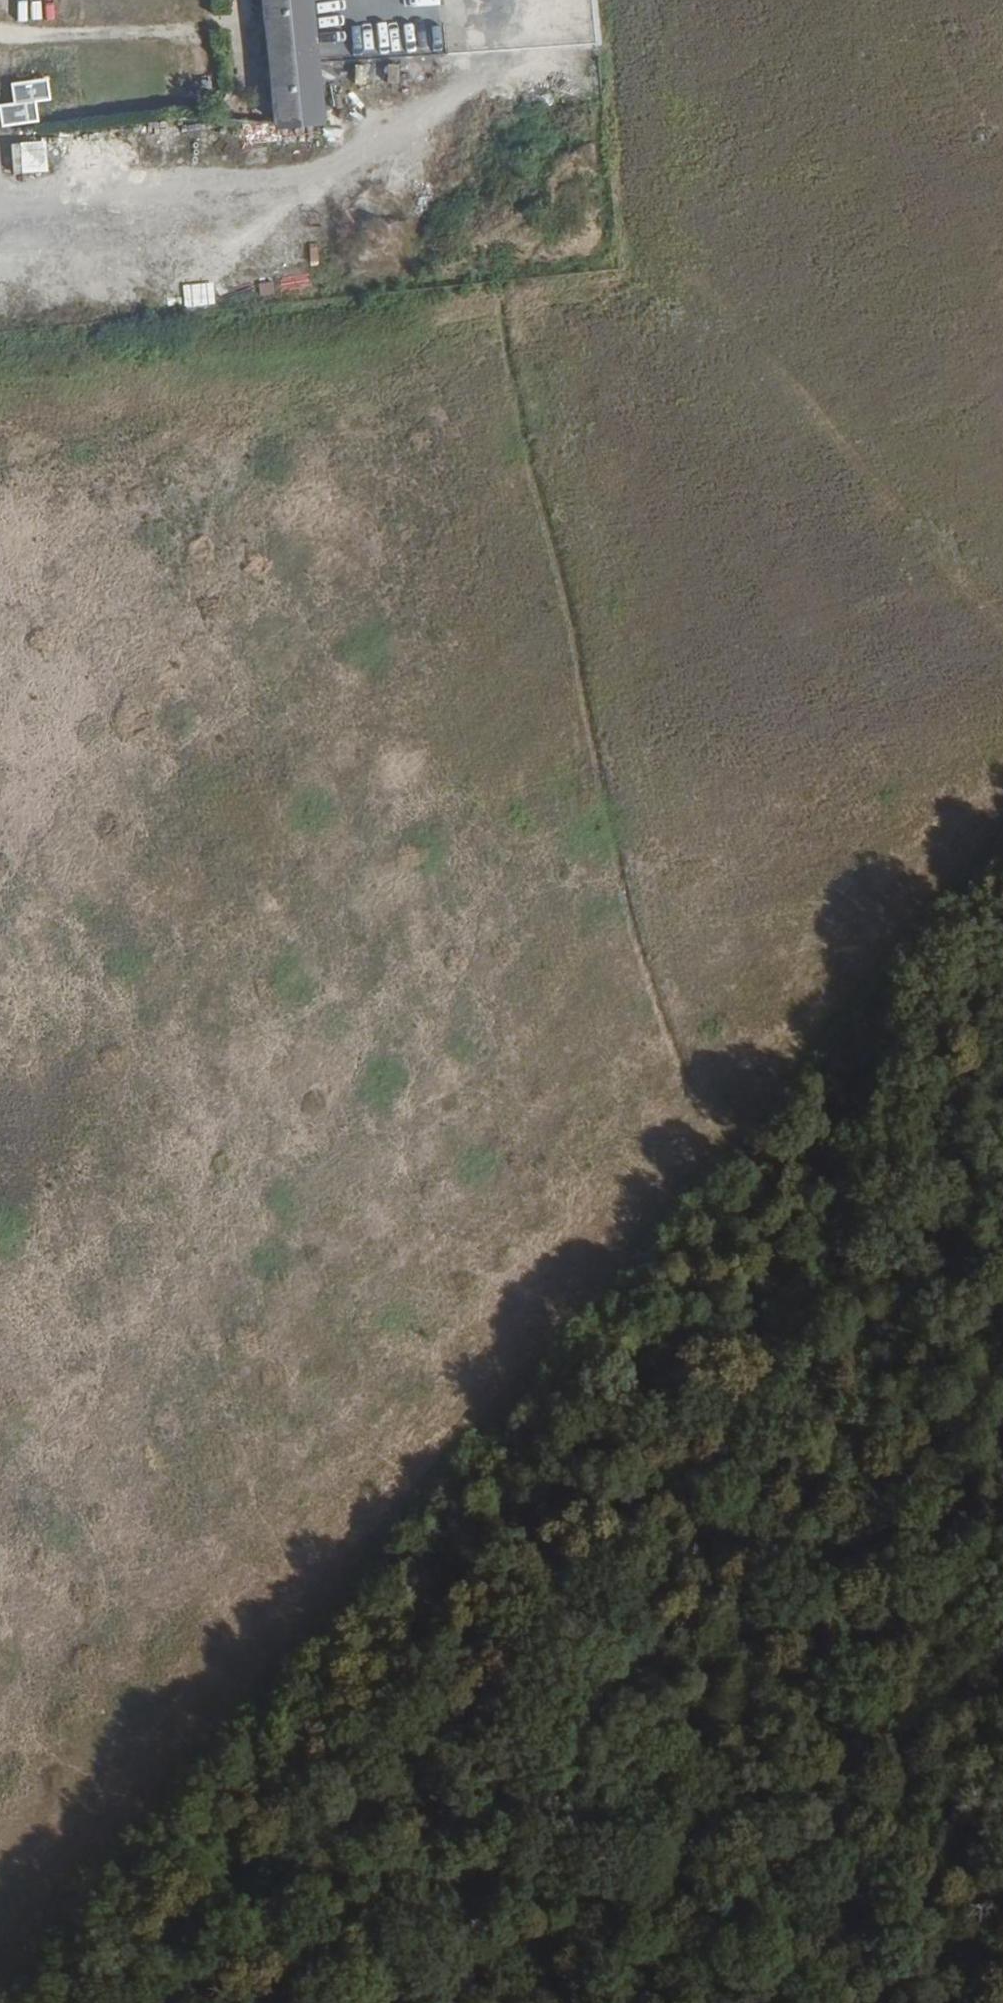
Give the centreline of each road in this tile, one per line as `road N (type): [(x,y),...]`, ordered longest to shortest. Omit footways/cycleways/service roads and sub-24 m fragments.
road 1 (track): [(1002,1780),(799,2002)]

